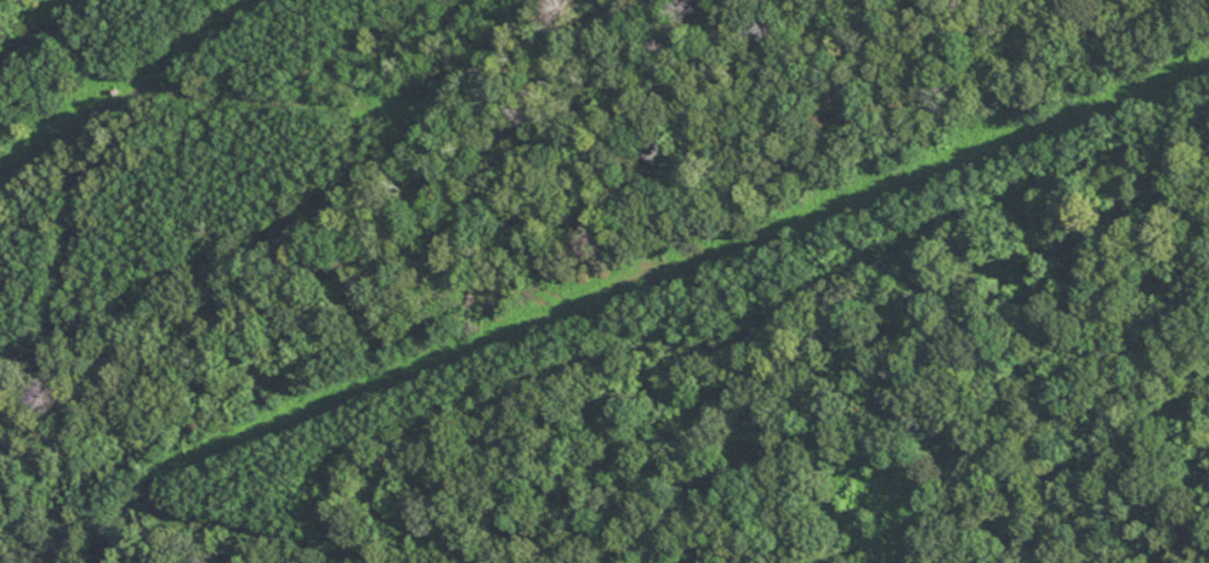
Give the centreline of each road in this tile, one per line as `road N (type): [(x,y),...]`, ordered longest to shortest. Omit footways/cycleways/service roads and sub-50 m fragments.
road 1 (residential): [(267,0),(0,190)]

